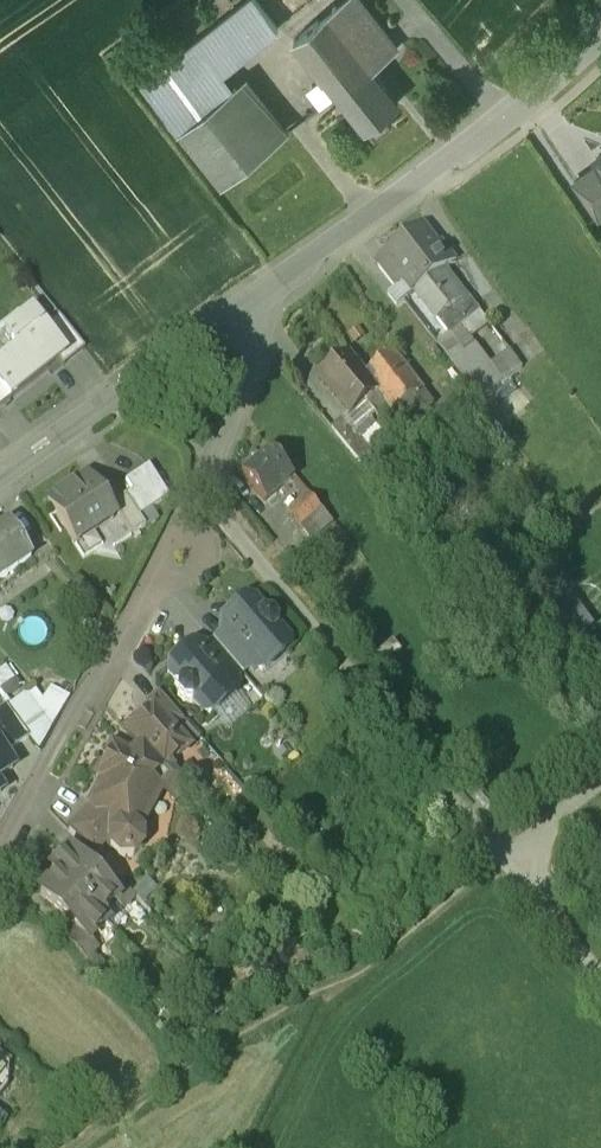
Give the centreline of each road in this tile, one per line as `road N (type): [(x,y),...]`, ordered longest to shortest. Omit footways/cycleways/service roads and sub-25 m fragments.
road 1 (track): [(204,480),(500,857)]
road 2 (residential): [(247,301),(476,140),(600,28)]
road 3 (residential): [(0,857),(163,553)]
road 4 (residential): [(0,477),(172,364),(247,301)]
road 5 (residential): [(247,301),(257,318),(255,340),(204,480)]
road 6 (track): [(500,857),(600,979)]
road 7 (track): [(551,0),(490,70),(517,103)]
road 8 (track): [(500,857),(600,777)]

